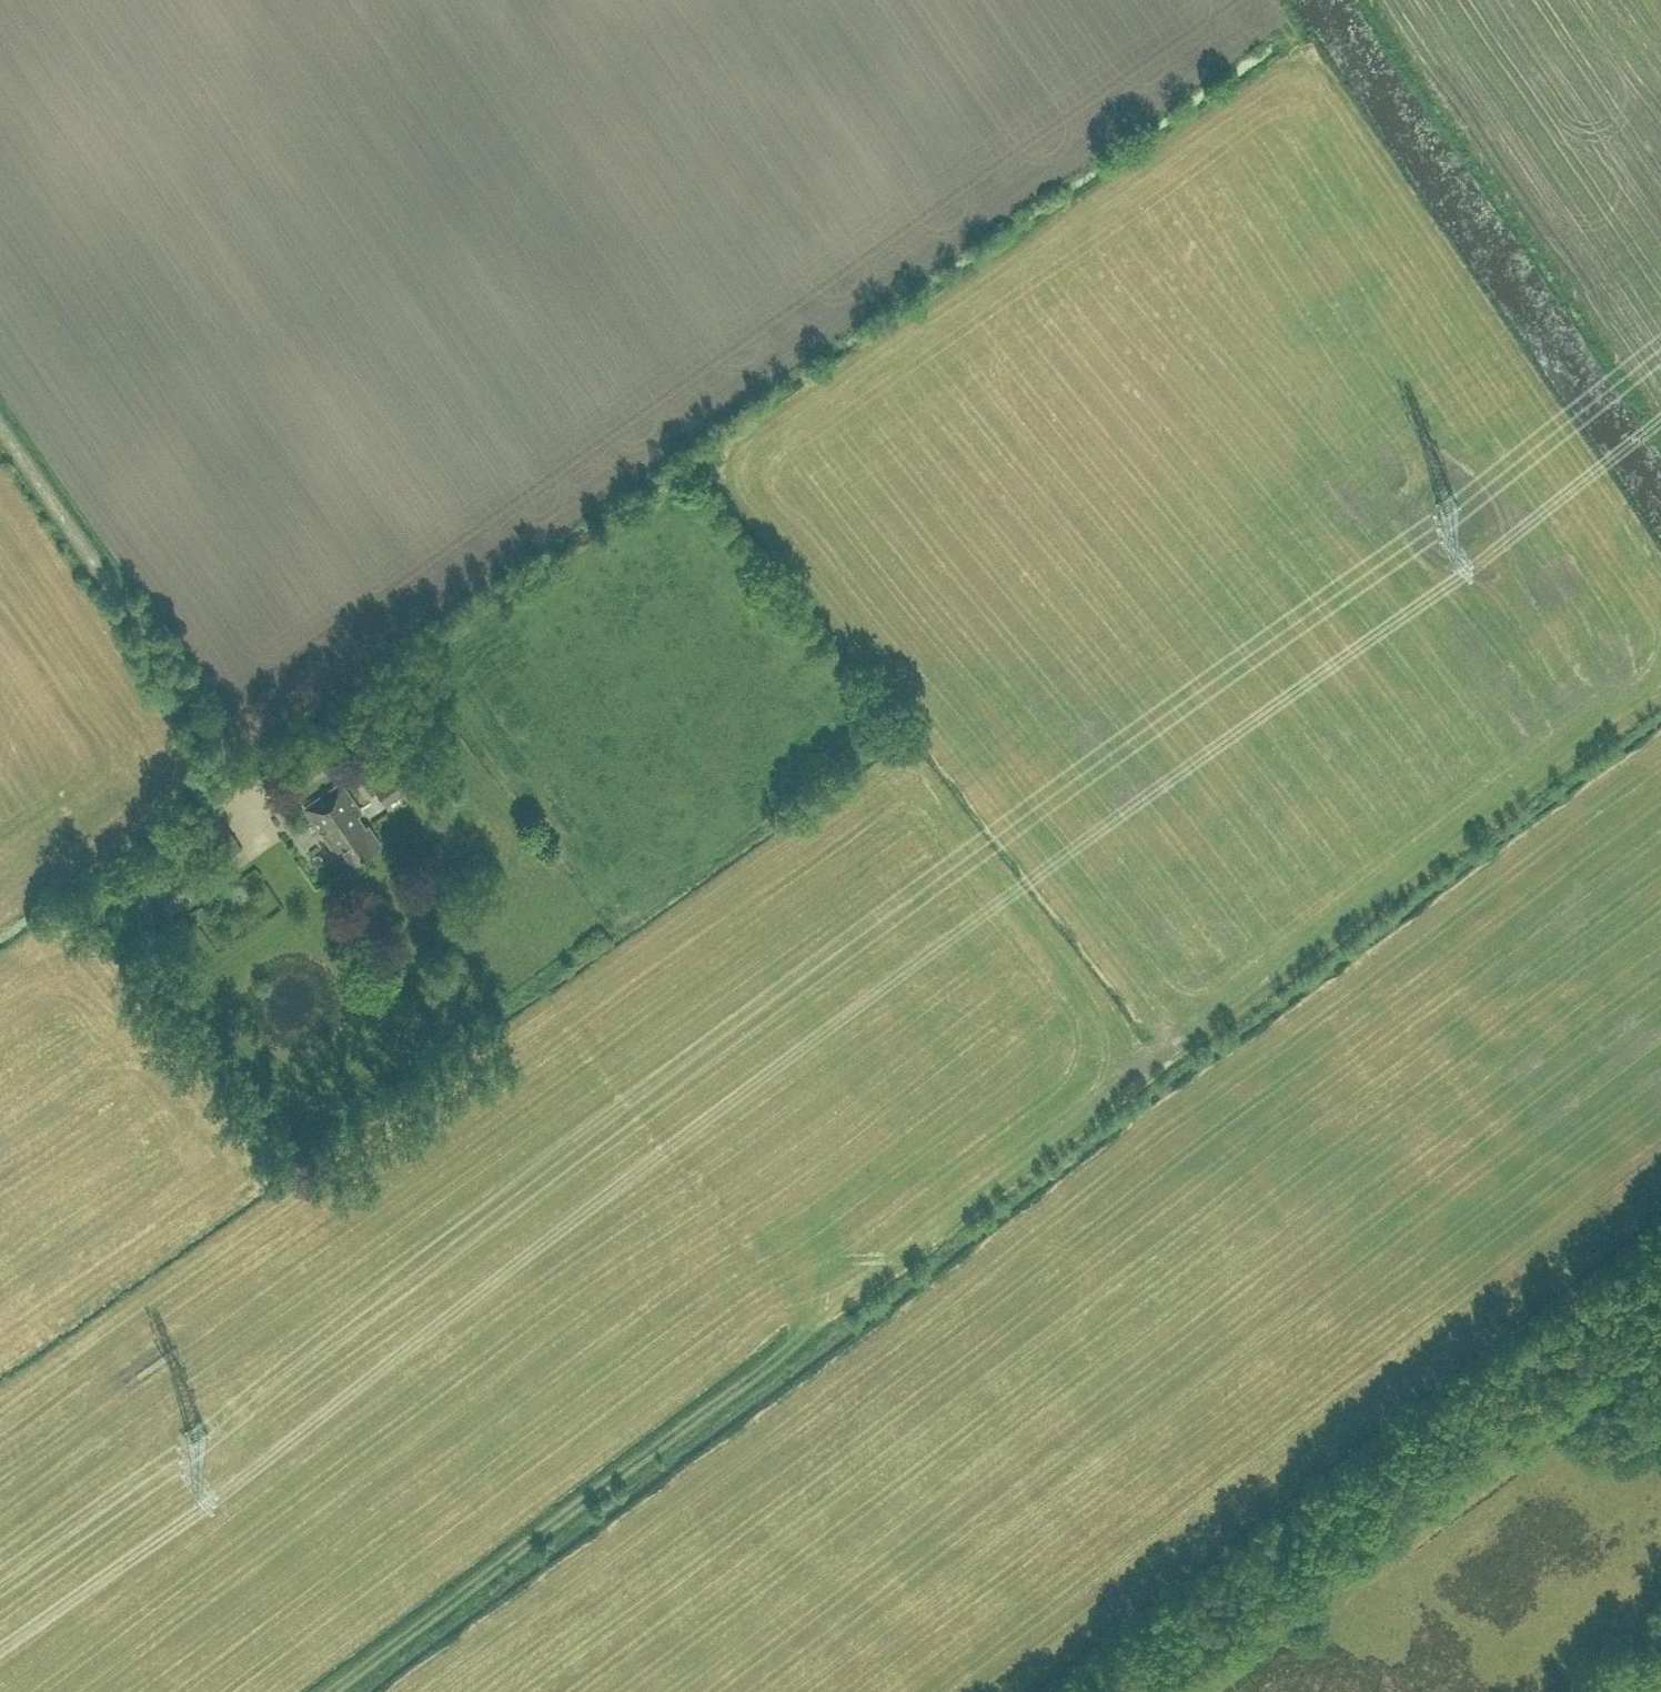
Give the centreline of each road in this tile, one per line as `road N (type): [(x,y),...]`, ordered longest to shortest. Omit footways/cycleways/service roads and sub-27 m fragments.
road 1 (unclassified): [(231,760),(0,425)]

